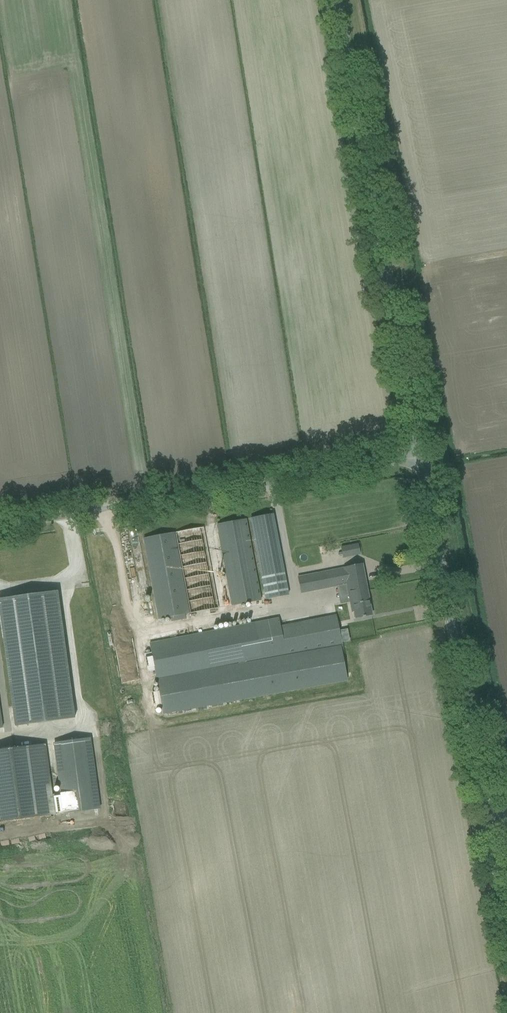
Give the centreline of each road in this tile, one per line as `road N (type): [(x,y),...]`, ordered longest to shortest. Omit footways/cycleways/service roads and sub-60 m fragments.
road 1 (unclassified): [(506,917),(421,456)]
road 2 (unclassified): [(421,456),(337,0)]
road 3 (unclassified): [(0,529),(421,456)]

